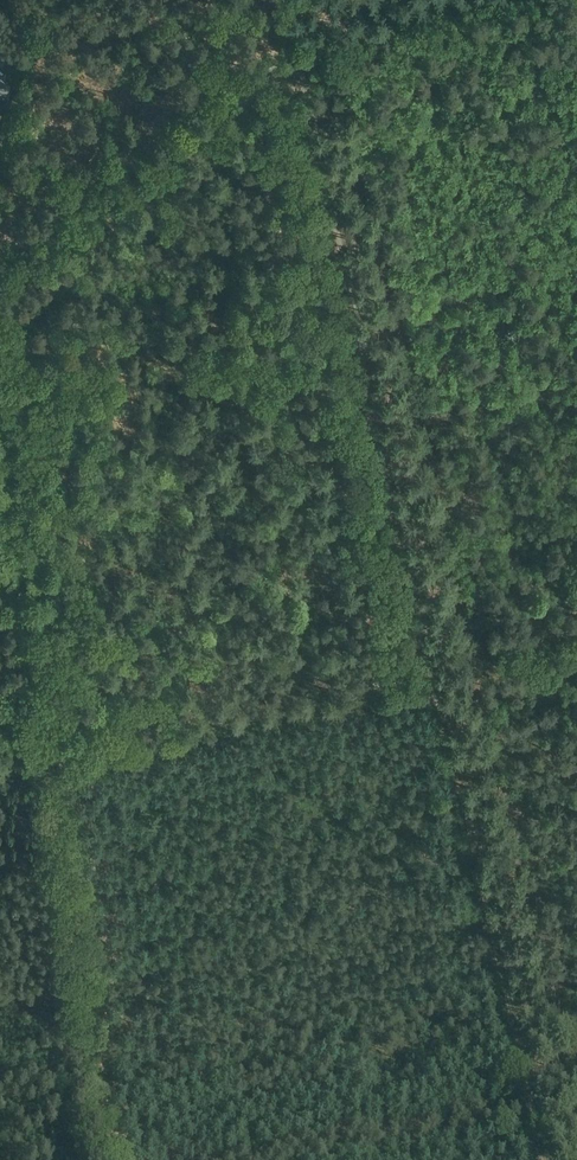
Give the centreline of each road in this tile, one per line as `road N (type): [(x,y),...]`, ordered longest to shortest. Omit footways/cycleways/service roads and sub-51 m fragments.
road 1 (track): [(105,1159),(0,435)]
road 2 (track): [(435,681),(288,0)]
road 3 (track): [(435,681),(545,1159)]
road 4 (track): [(435,681),(0,768)]
road 5 (track): [(0,256),(179,106),(301,55)]

